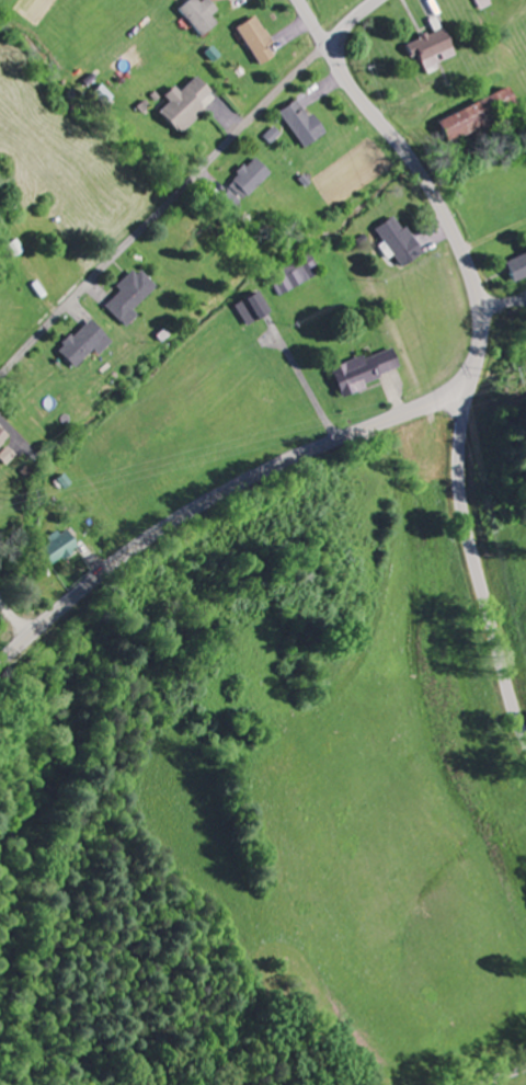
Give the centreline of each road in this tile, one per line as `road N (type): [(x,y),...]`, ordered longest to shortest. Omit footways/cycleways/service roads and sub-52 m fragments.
road 1 (tertiary): [(0,660),(156,534),(255,477),(432,403),(474,367),(482,319),(465,254),(416,165),(324,46)]
road 2 (residential): [(0,376),(324,46)]
road 3 (tertiary): [(525,734),(462,498),(464,382)]

